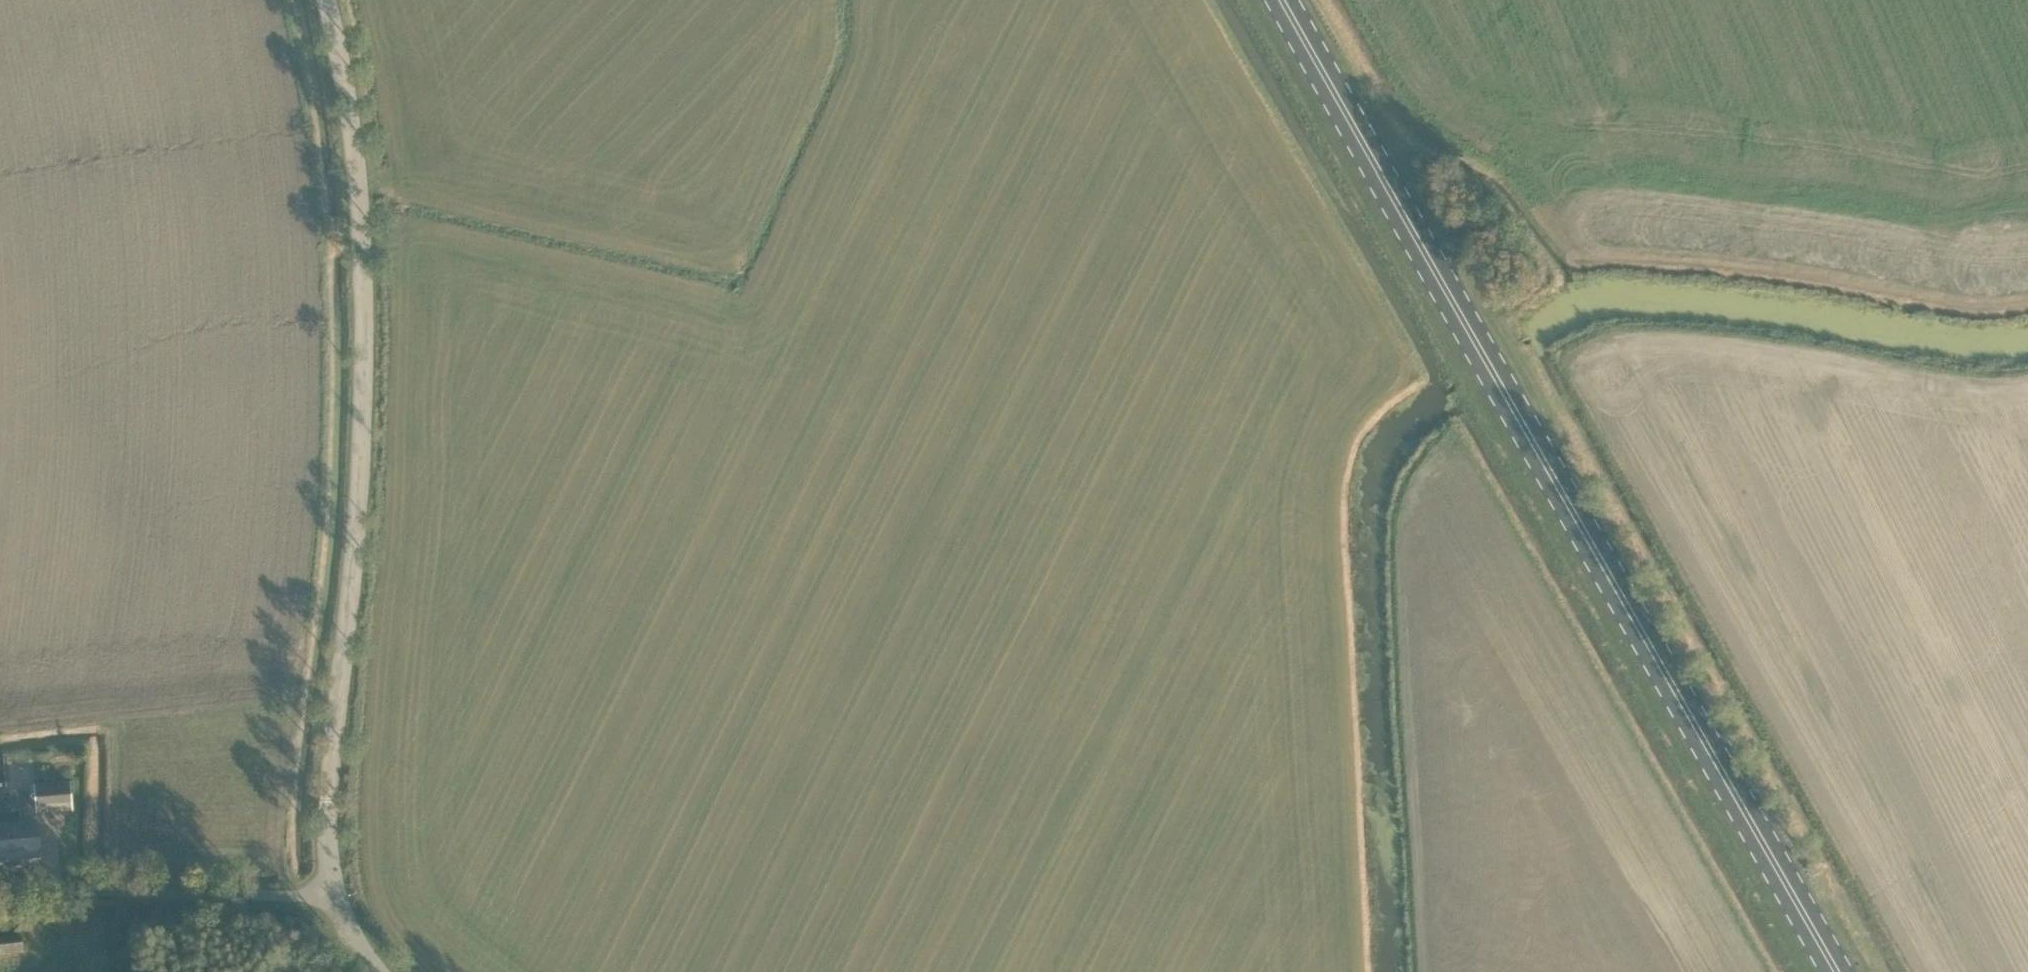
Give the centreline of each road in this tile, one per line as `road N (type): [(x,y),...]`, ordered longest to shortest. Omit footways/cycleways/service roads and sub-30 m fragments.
road 1 (trunk): [(1837,971),(1280,0)]
road 2 (tertiary): [(336,894),(327,820),(364,359),(356,197),(325,0)]
road 3 (unclassified): [(0,897),(336,894)]

